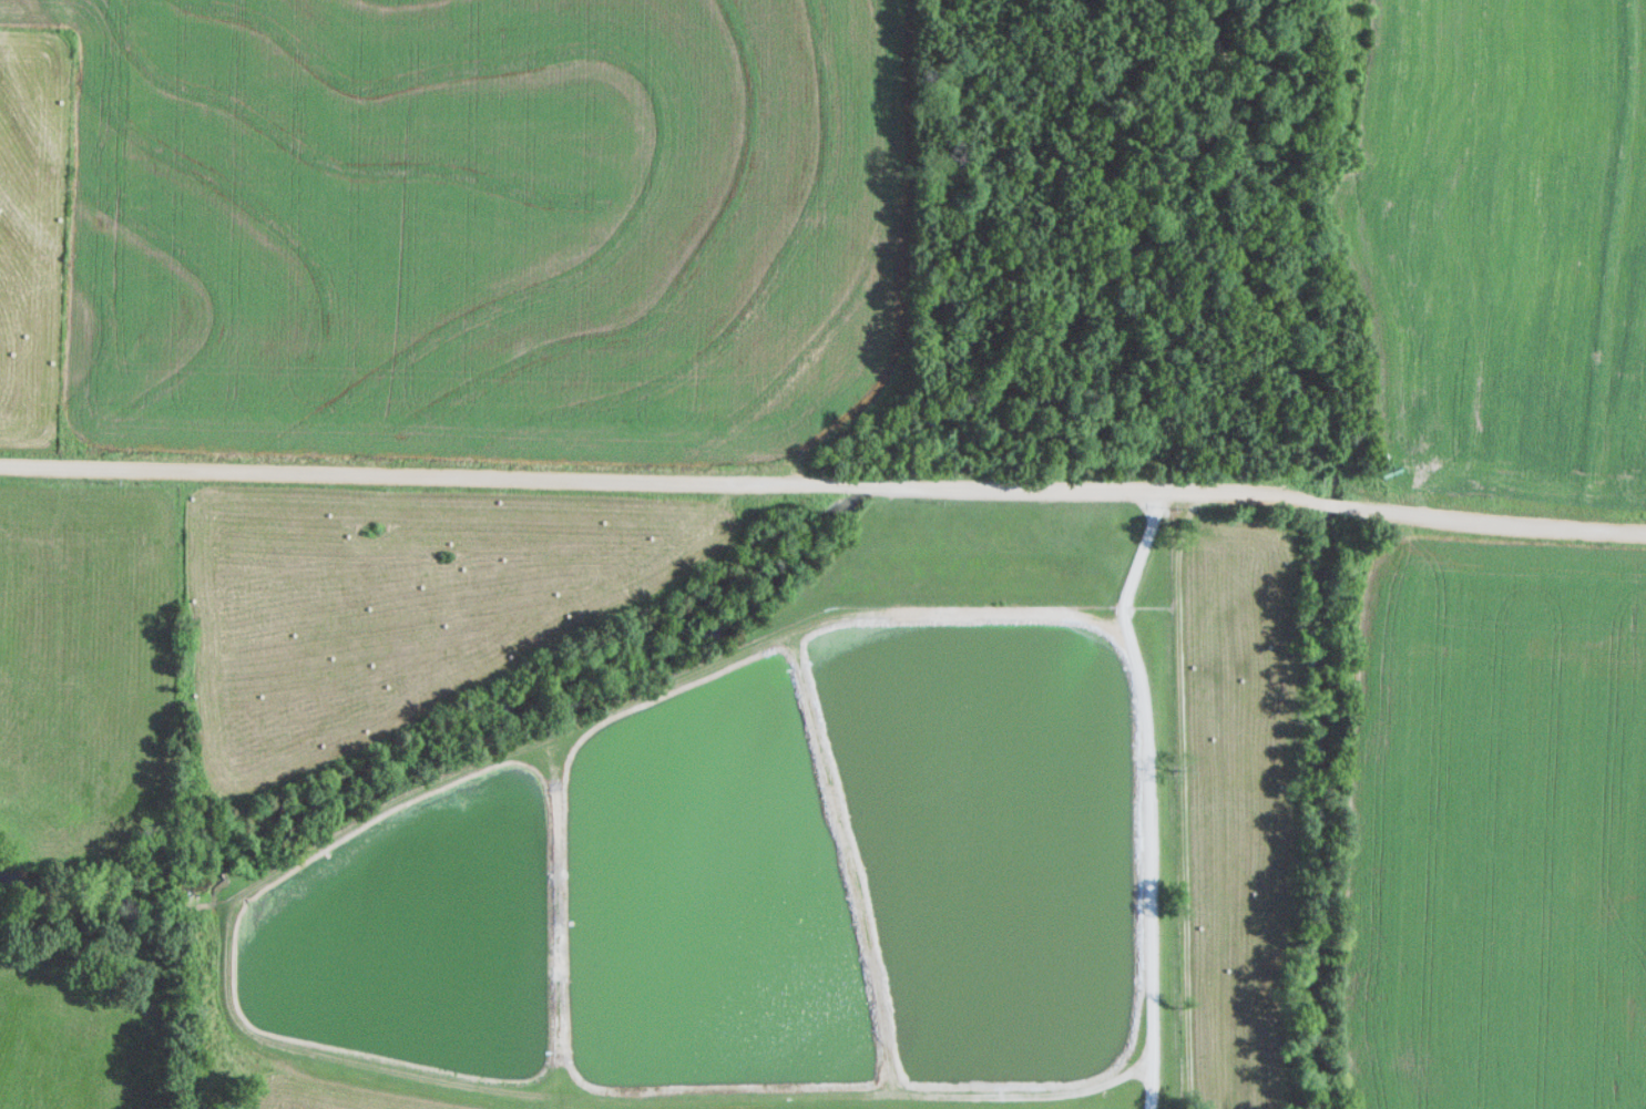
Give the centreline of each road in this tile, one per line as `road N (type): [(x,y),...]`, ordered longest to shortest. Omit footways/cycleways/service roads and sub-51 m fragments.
road 1 (residential): [(1645,531),(1235,491),(0,465)]

